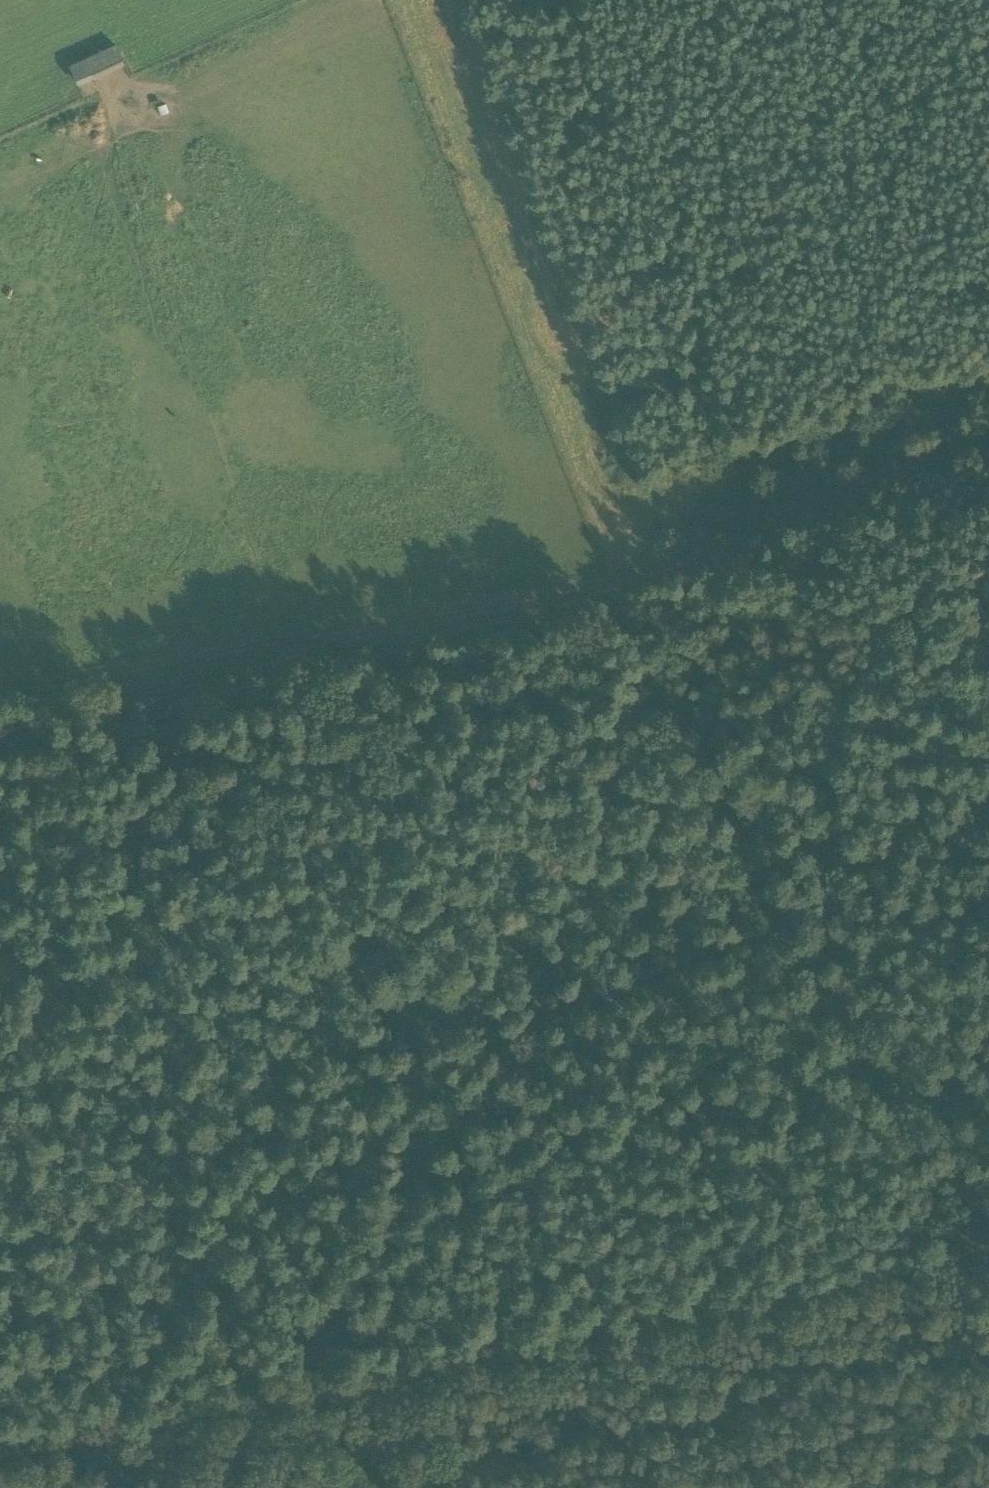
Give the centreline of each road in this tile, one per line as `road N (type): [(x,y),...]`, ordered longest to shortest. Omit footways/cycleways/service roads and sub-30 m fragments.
road 1 (track): [(621,583),(0,697)]
road 2 (track): [(405,1366),(988,1257)]
road 3 (track): [(988,449),(840,484),(701,554),(621,583)]
road 4 (track): [(621,583),(806,924)]
road 5 (track): [(0,1443),(361,1375)]
road 6 (track): [(842,990),(986,1258)]

